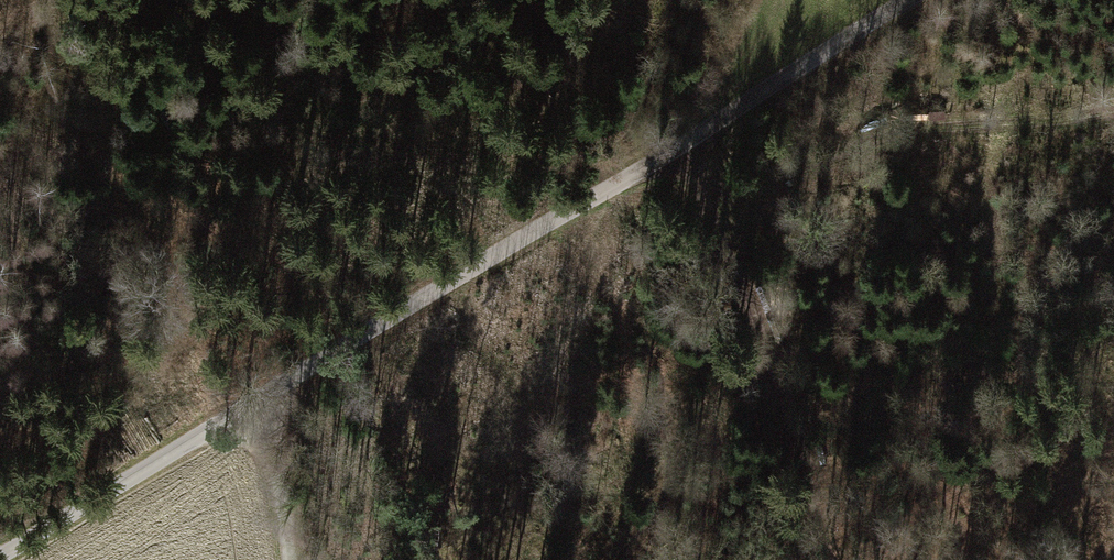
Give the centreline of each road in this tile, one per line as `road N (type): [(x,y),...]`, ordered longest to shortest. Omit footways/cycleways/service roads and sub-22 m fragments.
road 1 (unclassified): [(0,556),(910,0)]
road 2 (track): [(819,559),(810,482),(716,224),(673,150)]
road 3 (track): [(236,413),(260,451),(286,559)]

